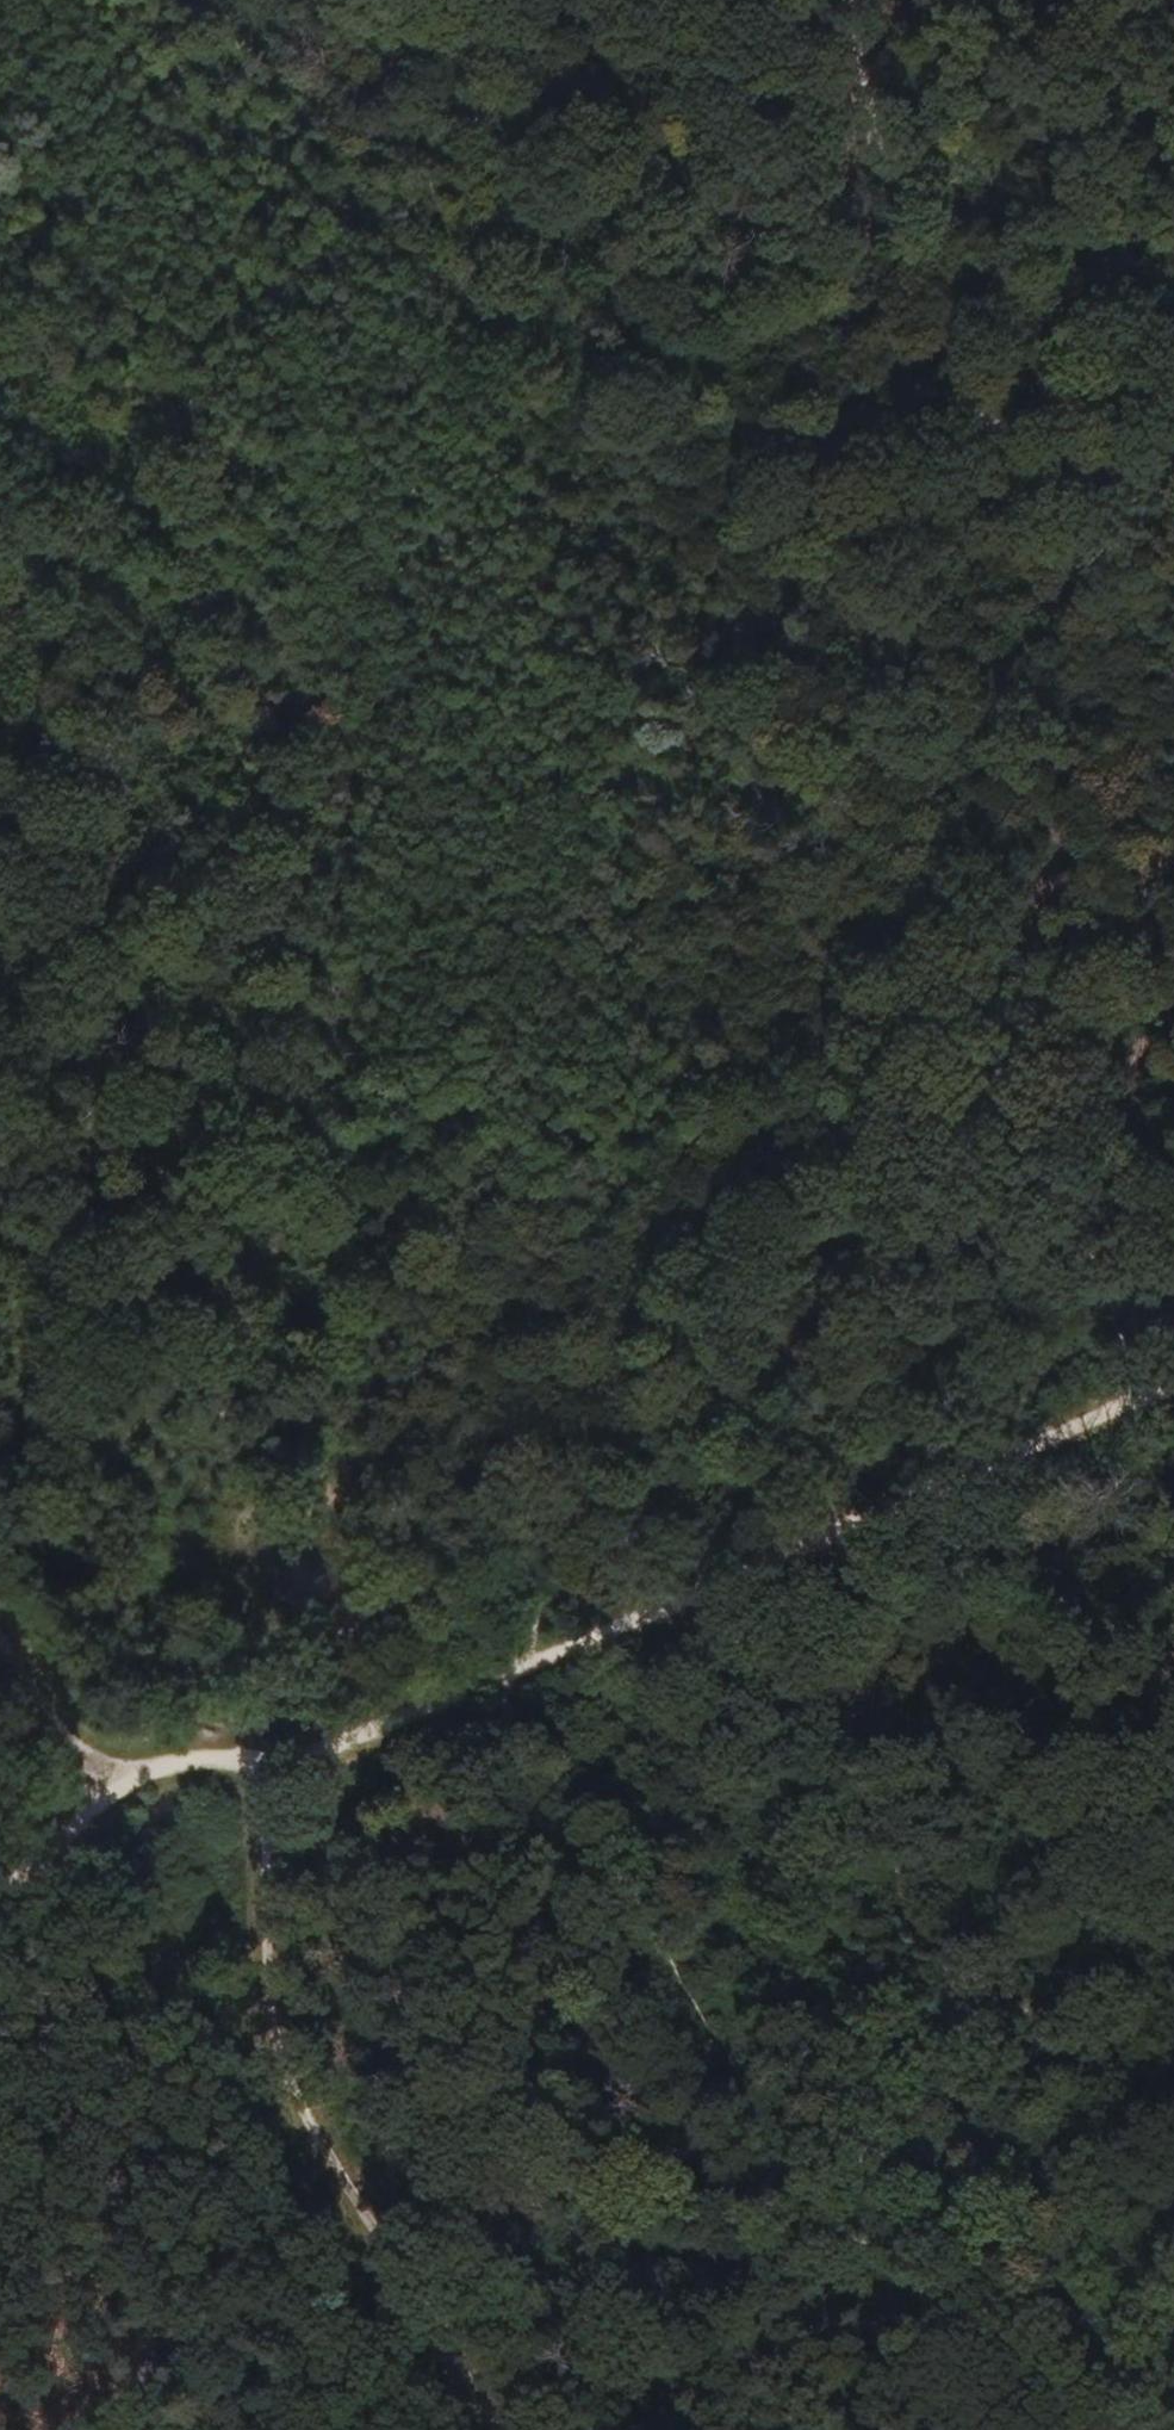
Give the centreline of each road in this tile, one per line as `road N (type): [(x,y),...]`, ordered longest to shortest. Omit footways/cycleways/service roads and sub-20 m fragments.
road 1 (track): [(494,2429),(281,2068),(253,1758)]
road 2 (track): [(0,1887),(67,1855),(94,1788),(139,1759),(171,1749),(289,1762),(493,1680)]
road 3 (track): [(660,1609),(1173,1371)]
road 4 (track): [(493,1680),(660,1609)]
road 5 (track): [(94,1788),(0,1641)]

